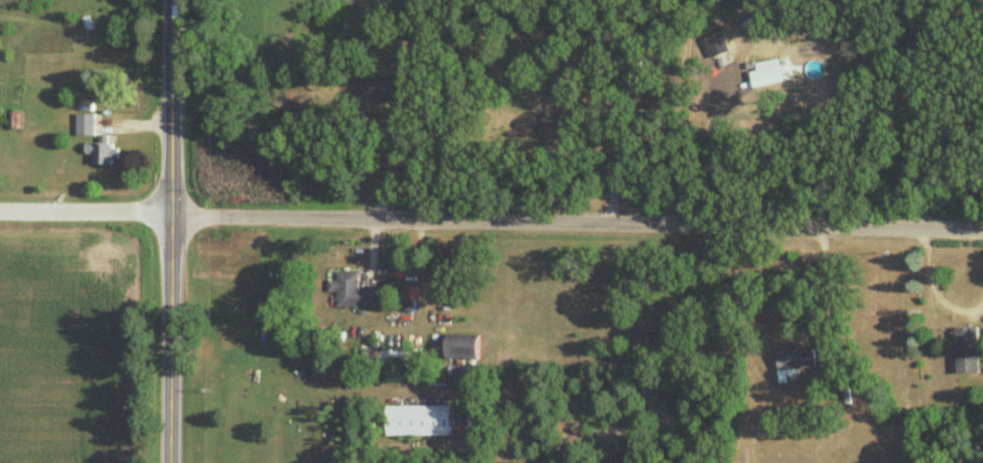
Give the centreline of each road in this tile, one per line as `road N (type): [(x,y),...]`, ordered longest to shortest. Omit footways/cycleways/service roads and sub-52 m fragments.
road 1 (residential): [(0,214),(982,229)]
road 2 (tertiary): [(170,462),(172,0)]
road 3 (residential): [(890,0),(914,228)]
road 4 (residential): [(722,0),(681,223)]
road 5 (residential): [(573,0),(608,222)]

